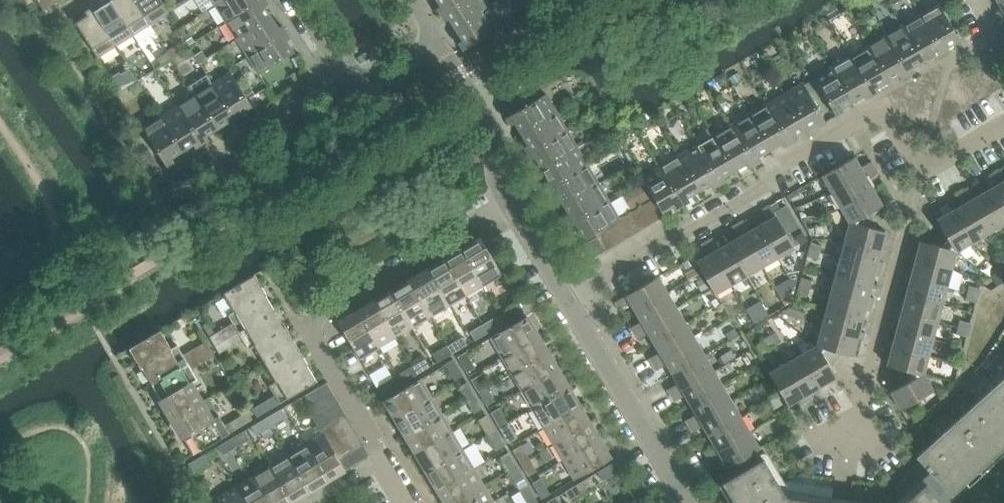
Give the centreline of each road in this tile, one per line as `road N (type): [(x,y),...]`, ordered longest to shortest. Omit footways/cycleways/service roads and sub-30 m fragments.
road 1 (residential): [(567,299),(766,186),(782,164),(881,107),(920,170),(1003,125)]
road 2 (residential): [(507,201),(303,322),(419,502)]
road 3 (residential): [(689,502),(567,299)]
road 4 (residential): [(507,201),(491,134),(438,38)]
road 5 (residential): [(205,151),(338,61)]

